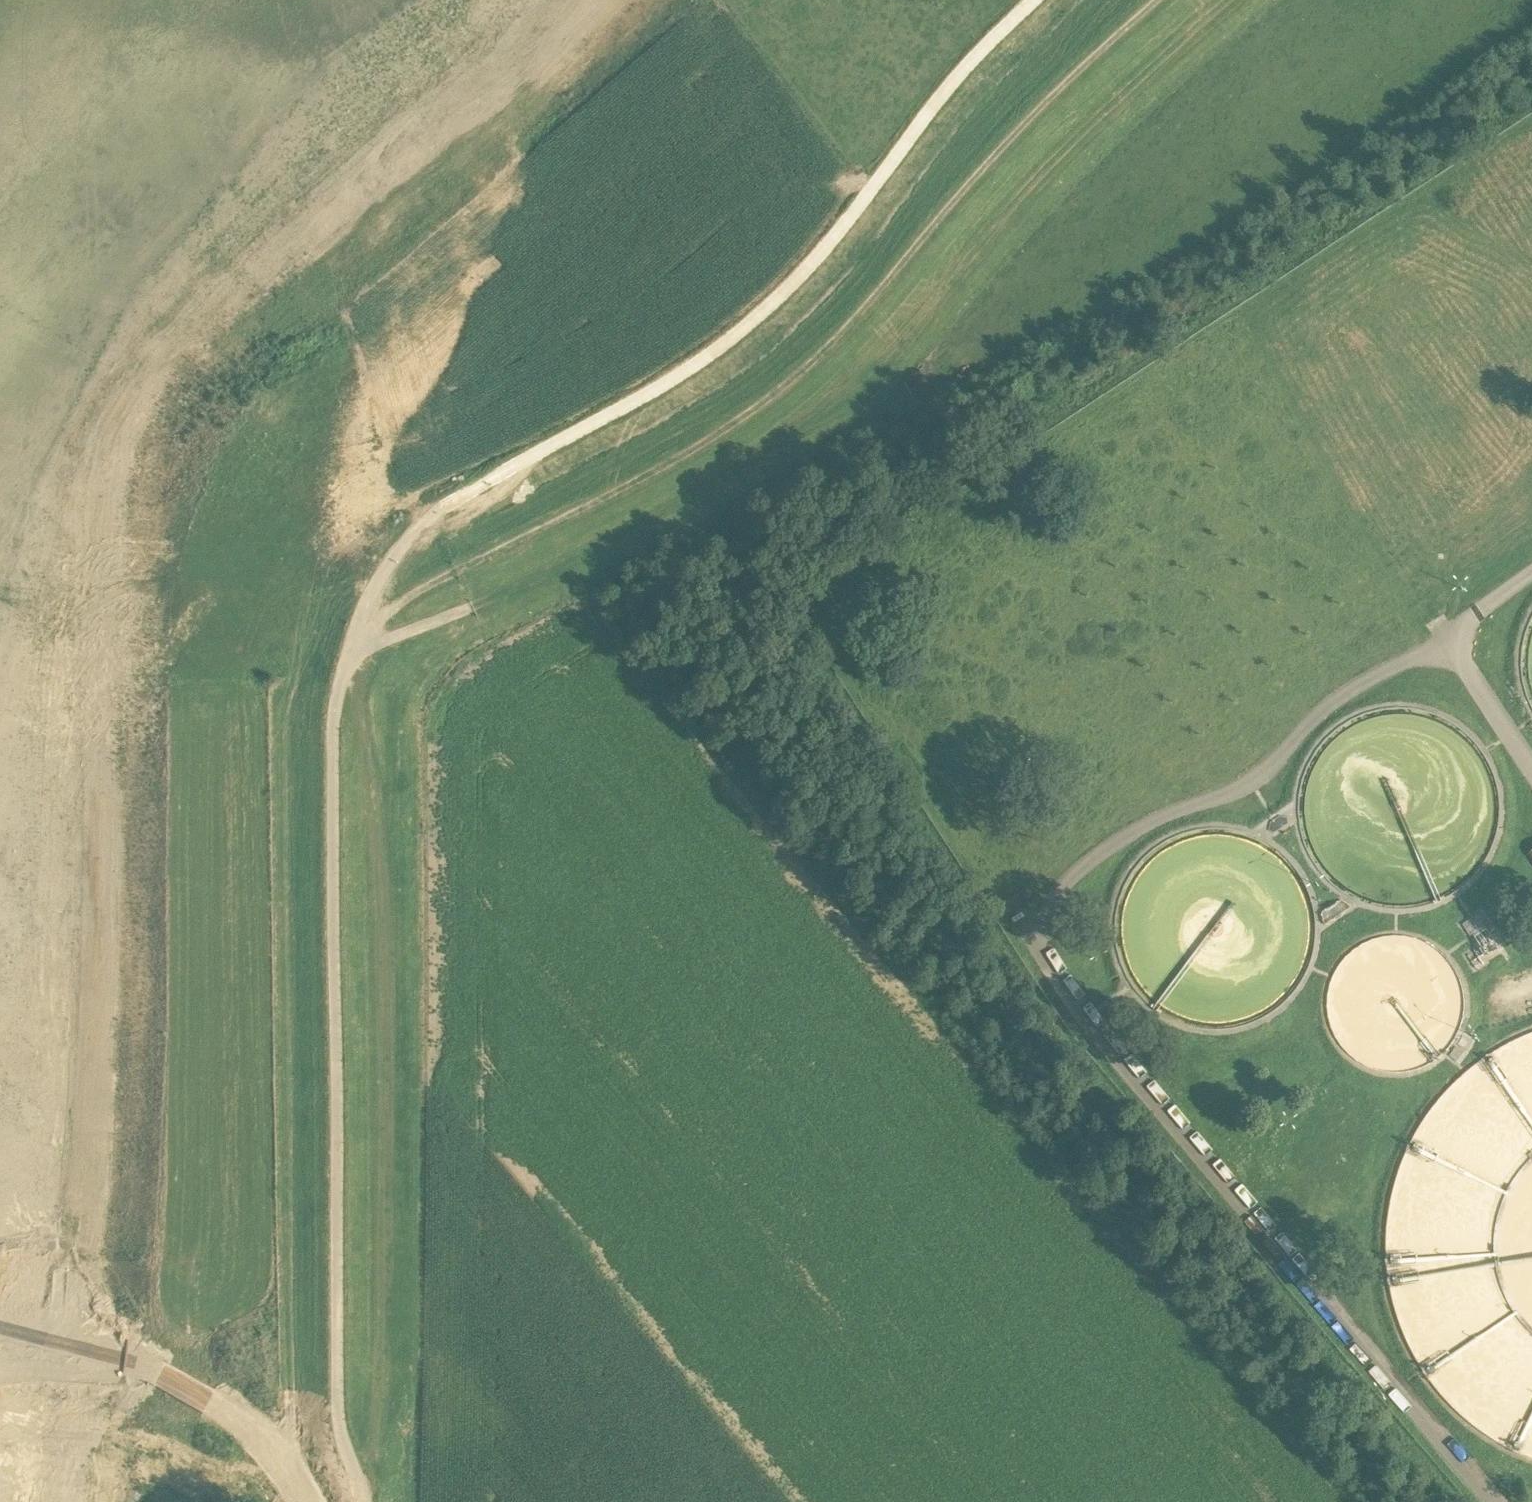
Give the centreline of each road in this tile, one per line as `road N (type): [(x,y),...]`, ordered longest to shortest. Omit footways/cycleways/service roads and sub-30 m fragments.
road 1 (track): [(356,629),(758,406),(871,305),(1011,141),(1157,0)]

